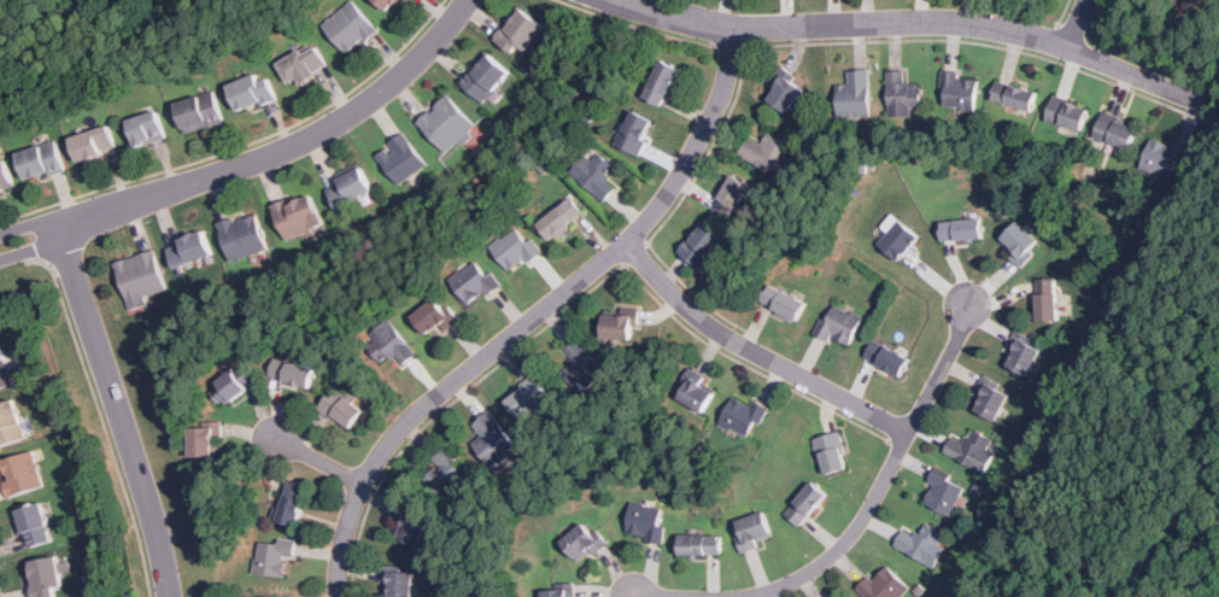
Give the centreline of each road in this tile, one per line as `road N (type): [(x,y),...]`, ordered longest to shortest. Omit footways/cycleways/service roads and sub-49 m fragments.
road 1 (residential): [(731,27),(727,87),(656,210),(627,242),(435,397),(377,463),(350,527),(341,596)]
road 2 (residential): [(625,0),(731,27),(957,21),(1012,30),(1213,105)]
road 3 (tertiary): [(473,0),(412,68),(324,129),(60,223)]
road 4 (residential): [(725,596),(815,569),(849,542),(953,356),(969,302)]
road 5 (residential): [(172,596),(154,513),(60,223)]
road 6 (residential): [(627,242),(704,316),(752,349),(910,431)]

